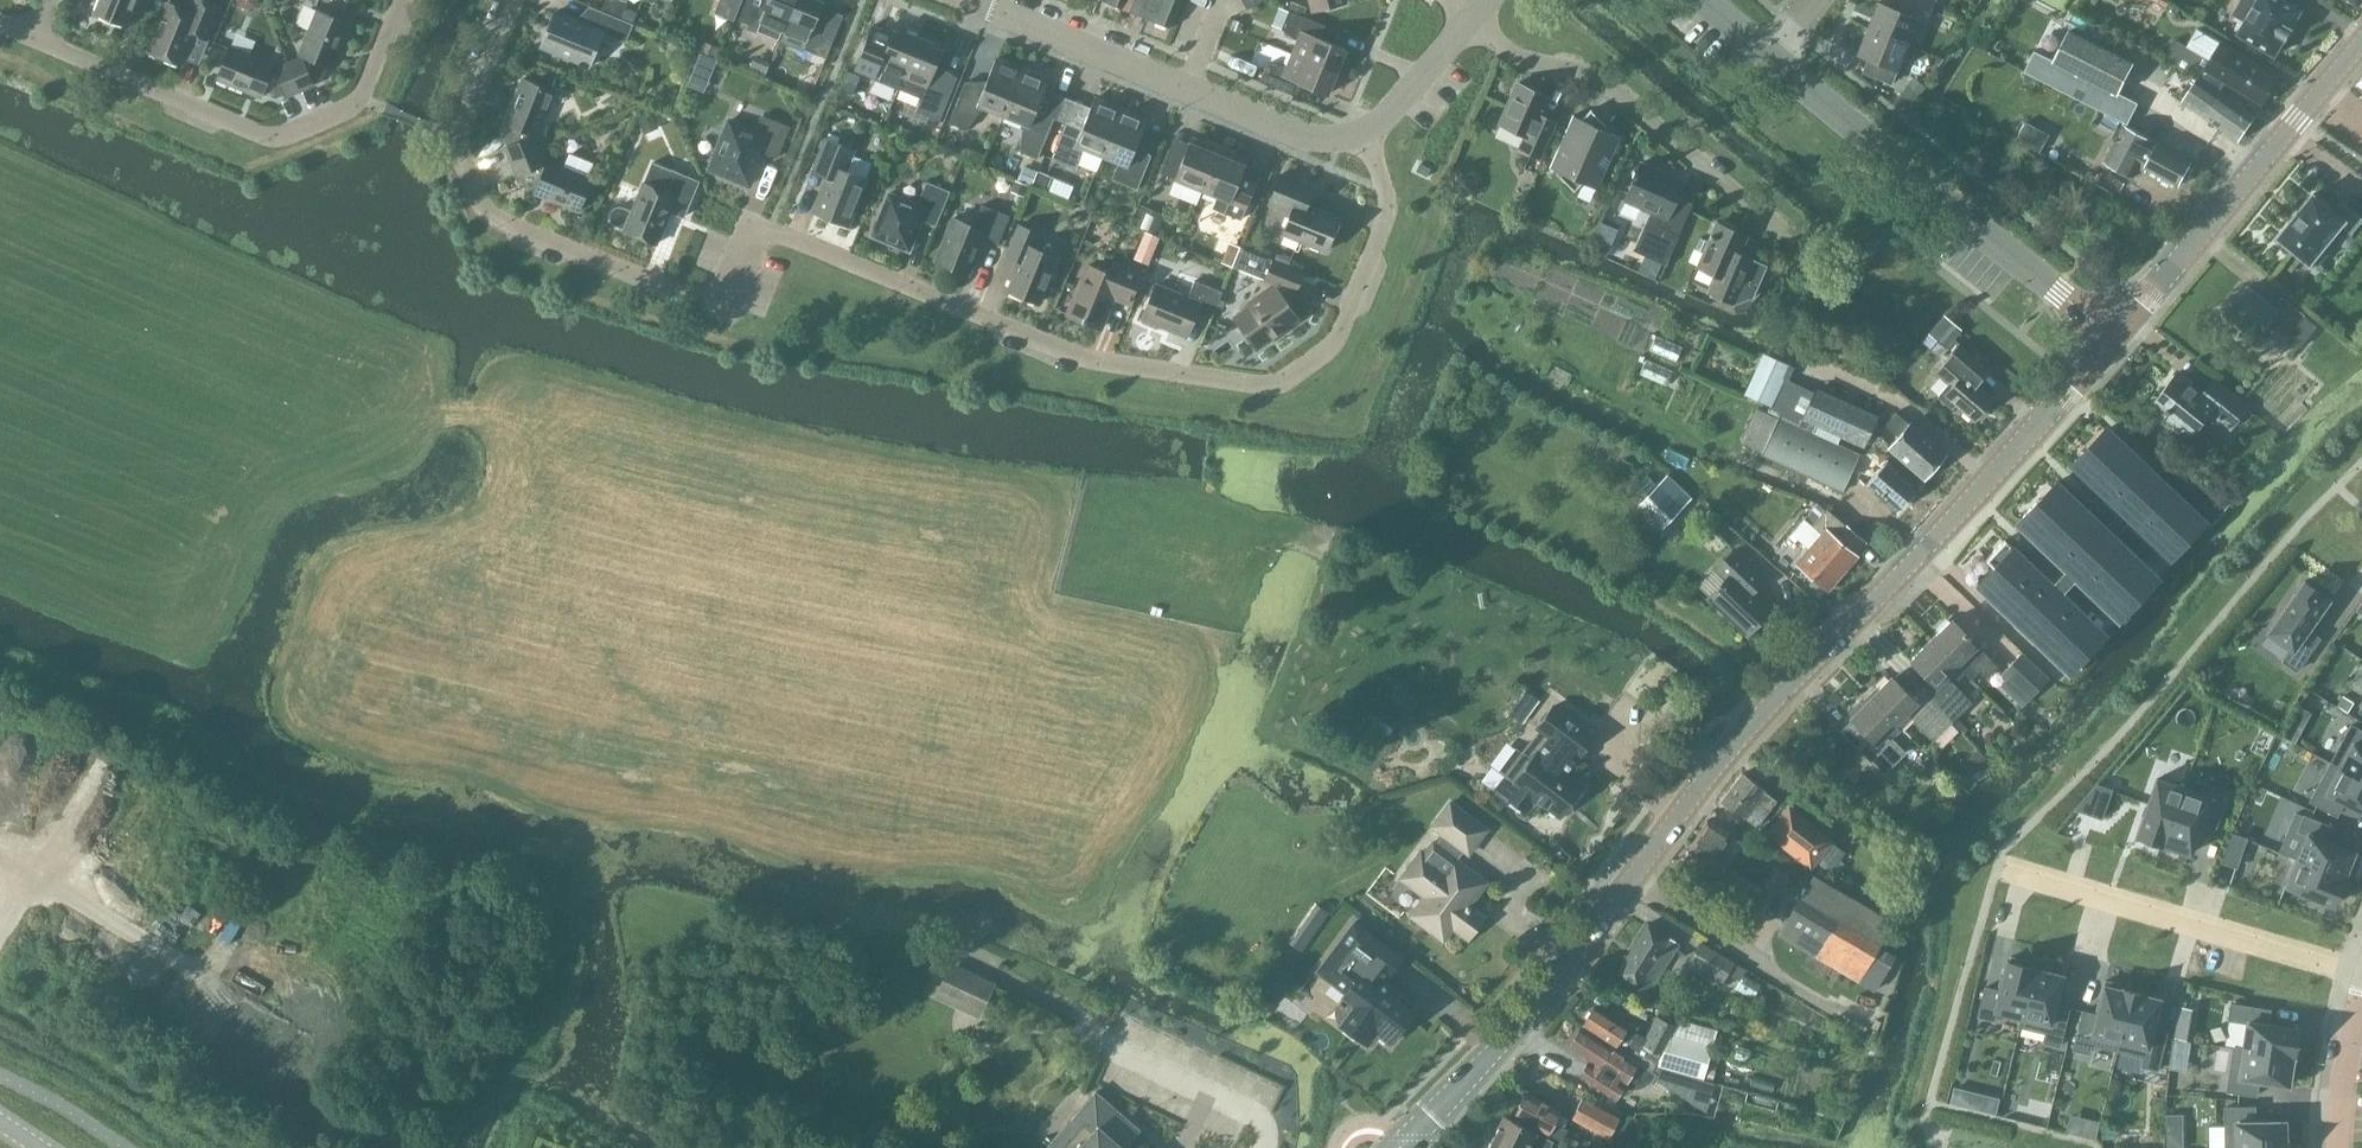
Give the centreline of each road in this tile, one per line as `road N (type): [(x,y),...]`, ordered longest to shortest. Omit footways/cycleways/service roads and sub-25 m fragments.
road 1 (residential): [(1359,136),(1389,206),(1362,282),(1327,353),(1267,387),(1092,361),(759,230),(721,306),(499,222),(476,195),(458,133),(511,0)]
road 2 (tertiary): [(1401,1147),(1530,1010),(1793,679),(1933,540),(2114,341)]
road 3 (residential): [(402,0),(360,105),(280,138),(251,133),(33,39)]
road 4 (residential): [(2114,341),(1778,53)]
road 5 (residential): [(1359,136),(1304,137),(972,0)]
road 6 (residential): [(1467,15),(1509,53),(1585,74),(1782,232)]
road 7 (tertiary): [(2114,341),(2361,44)]
road 8 (residential): [(2361,970),(1997,866)]
road 9 (residential): [(2361,980),(2342,1147)]
road 10 (residential): [(1467,15),(1387,115),(1359,136)]

